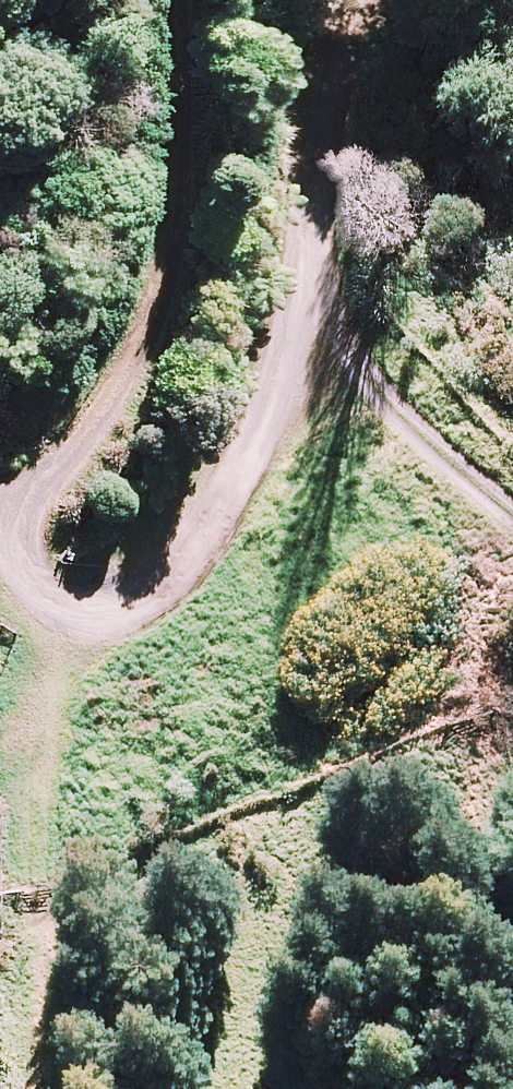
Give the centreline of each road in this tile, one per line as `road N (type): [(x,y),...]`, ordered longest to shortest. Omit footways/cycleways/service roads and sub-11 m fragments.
road 1 (unclassified): [(0,527),(41,580),(112,616),(192,539),(312,337)]
road 2 (track): [(7,1088),(112,616)]
road 3 (unclassified): [(358,0),(321,223),(312,337)]

